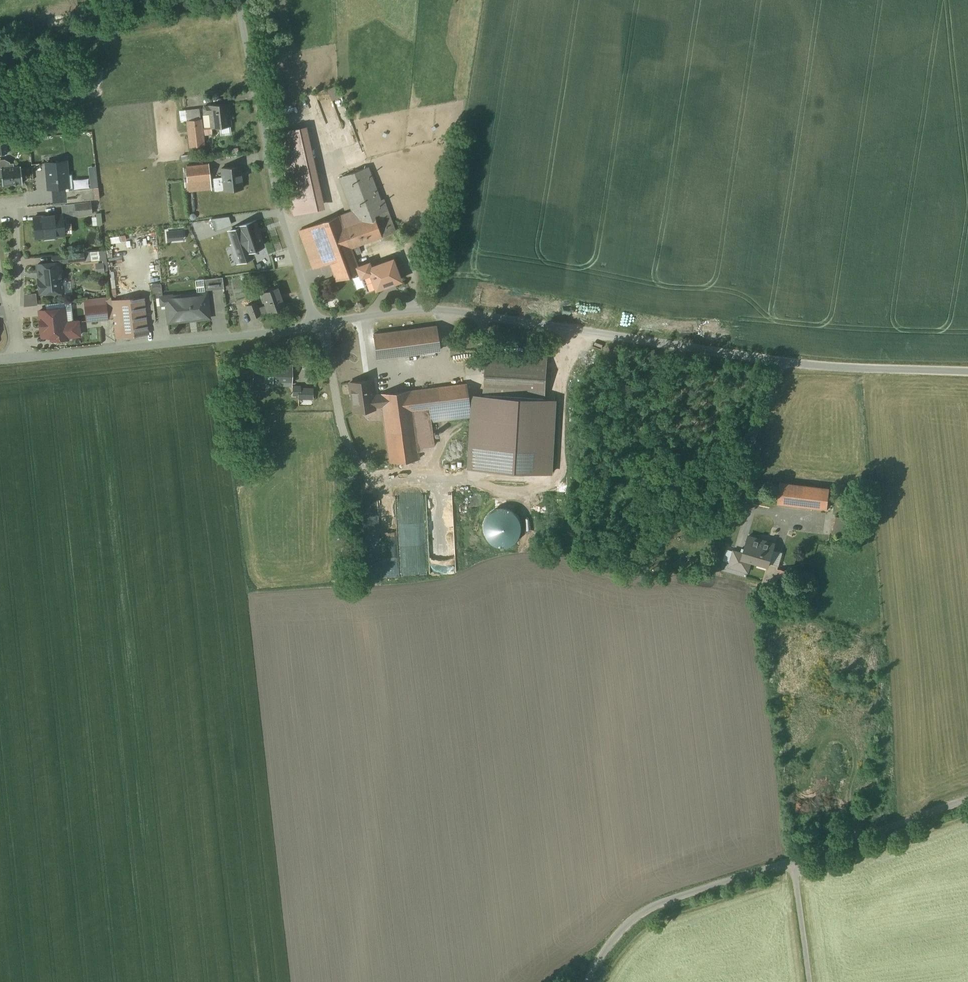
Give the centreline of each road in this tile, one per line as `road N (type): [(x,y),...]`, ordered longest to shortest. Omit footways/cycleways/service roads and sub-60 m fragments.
road 1 (unclassified): [(320,325),(444,309),(801,364),(967,372)]
road 2 (unclassified): [(239,0),(283,219),(320,325)]
road 3 (unclassified): [(320,325),(21,359)]
road 4 (unclassified): [(794,863),(658,905),(621,930),(591,981)]
road 5 (unclassified): [(967,801),(794,863)]
road 6 (unclassified): [(811,981),(794,863)]

